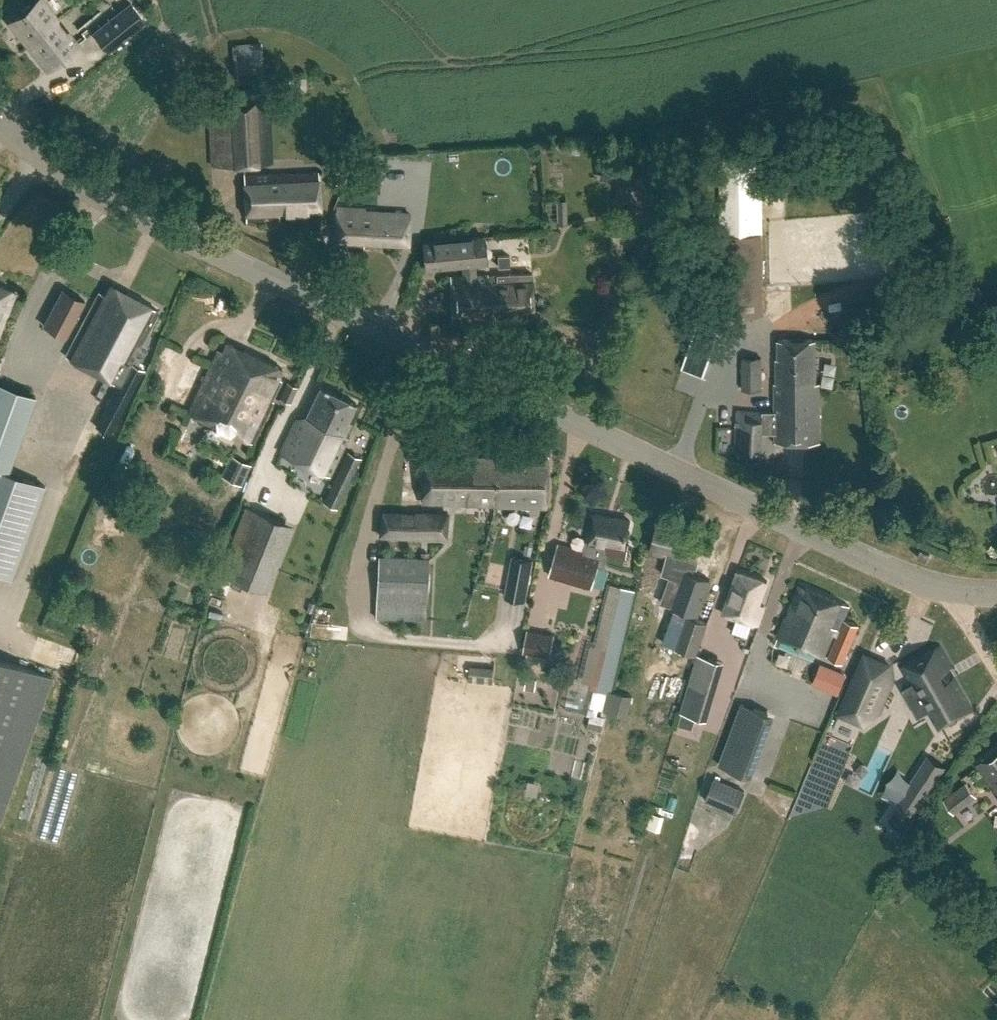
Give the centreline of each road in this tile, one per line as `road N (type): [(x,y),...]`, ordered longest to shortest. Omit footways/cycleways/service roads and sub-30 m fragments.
road 1 (tertiary): [(0,120),(51,165),(161,229),(897,575),(957,592)]

